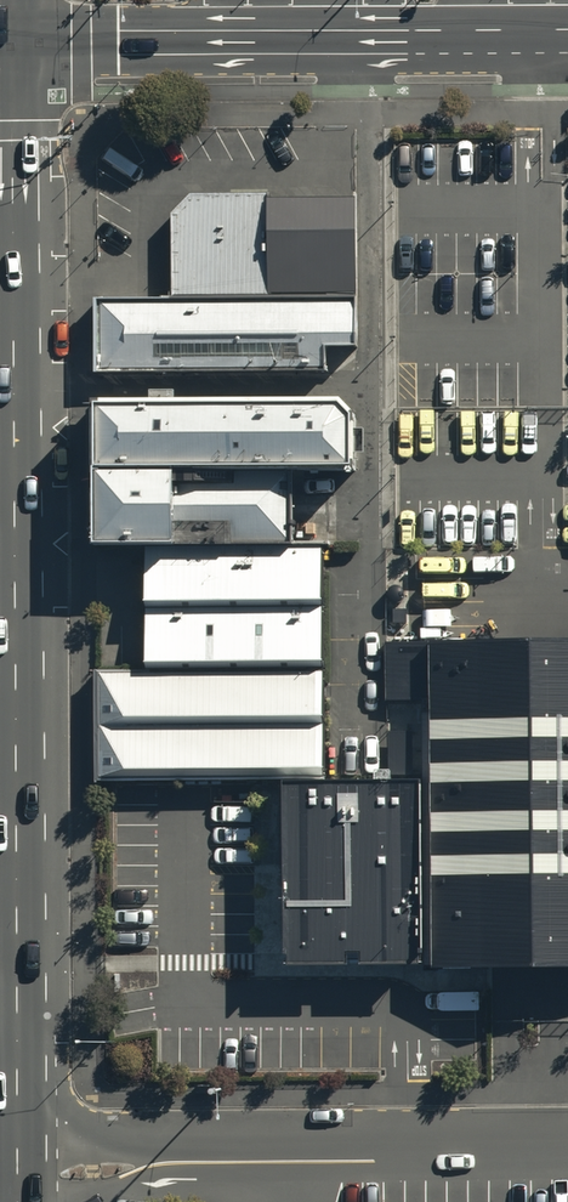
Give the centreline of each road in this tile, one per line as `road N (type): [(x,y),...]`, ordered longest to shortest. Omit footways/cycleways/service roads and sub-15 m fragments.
road 1 (secondary): [(12,33),(15,967)]
road 2 (secondary): [(567,30),(12,33)]
road 3 (secondary): [(15,967),(16,1201)]

